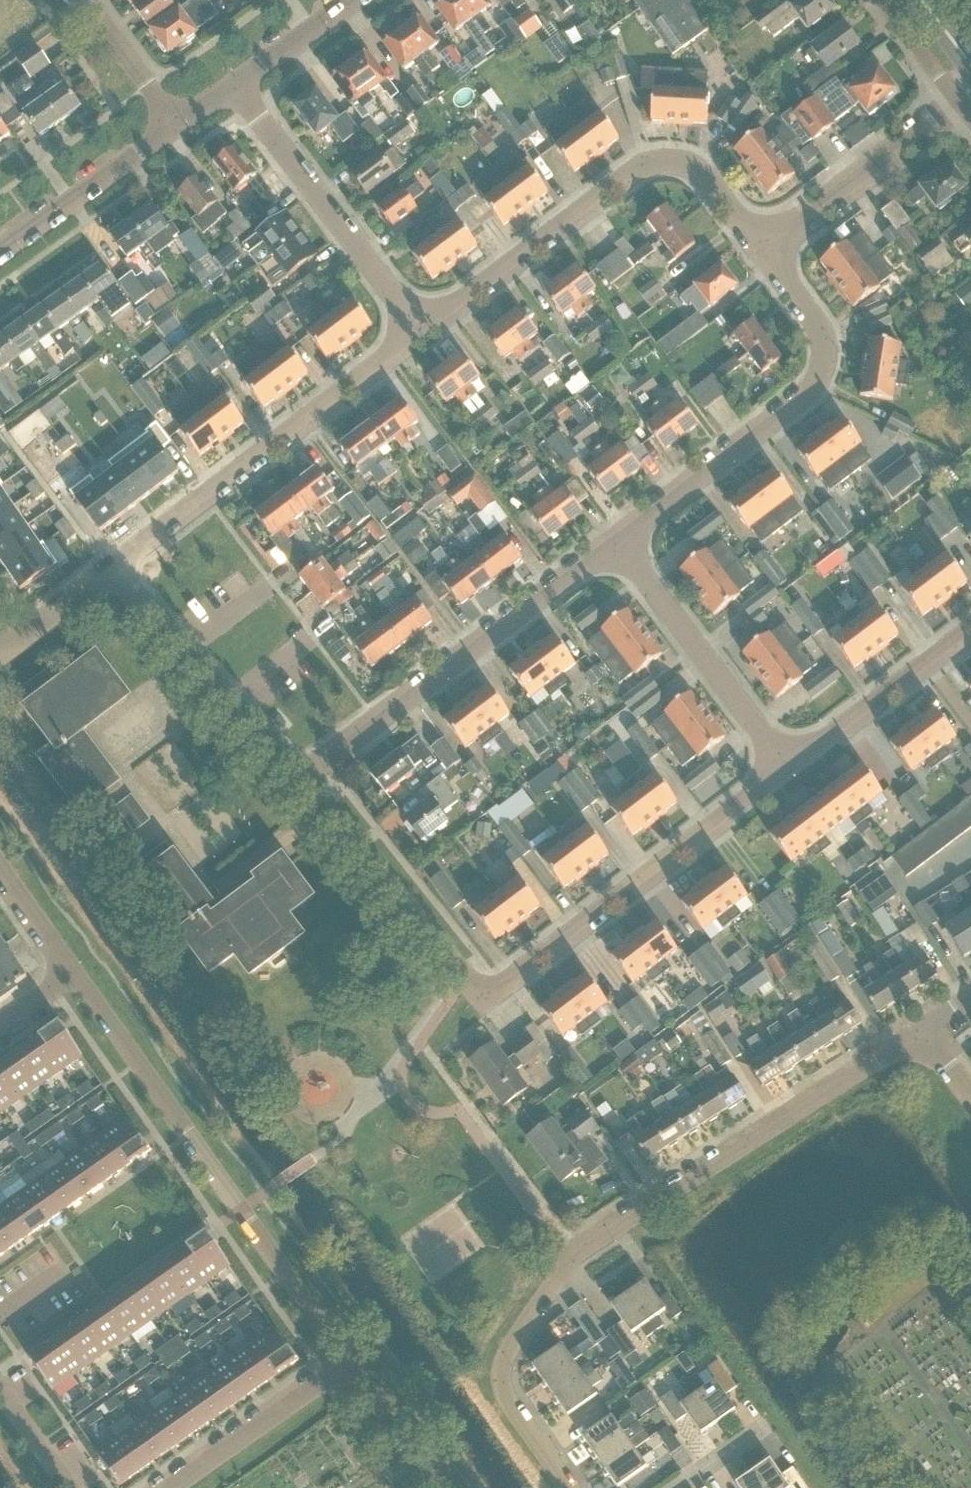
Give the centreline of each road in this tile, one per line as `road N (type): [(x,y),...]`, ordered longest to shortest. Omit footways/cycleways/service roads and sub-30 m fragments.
road 1 (residential): [(569,1487),(501,1381),(506,1357),(566,1265),(921,1031)]
road 2 (residential): [(351,1364),(71,969)]
road 3 (residential): [(759,256),(684,168),(650,164),(417,331)]
road 4 (residential): [(609,542),(817,377),(820,348),(759,256)]
road 5 (residential): [(298,782),(609,542)]
road 6 (residential): [(474,1008),(781,765)]
road 7 (residential): [(417,331),(121,567)]
road 8 (residential): [(417,331),(234,87)]
road 9 (residential): [(474,1008),(298,782)]
road 10 (residential): [(781,765),(609,542)]
road 11 (residential): [(298,782),(121,567)]
road 12 (residential): [(759,256),(960,101)]
road 13 (residential): [(781,765),(970,624)]
road 14 (unclassified): [(0,254),(181,123)]
road 15 (residential): [(179,1487),(351,1364)]
road 16 (residential): [(121,567),(0,659)]
road 17 (residential): [(436,1487),(351,1364)]
road 18 (unclassified): [(234,87),(352,0)]
road 19 (unclassified): [(883,0),(960,101)]
road 20 (residential): [(73,1487),(0,1387)]
road 21 (residential): [(71,969),(0,869)]

